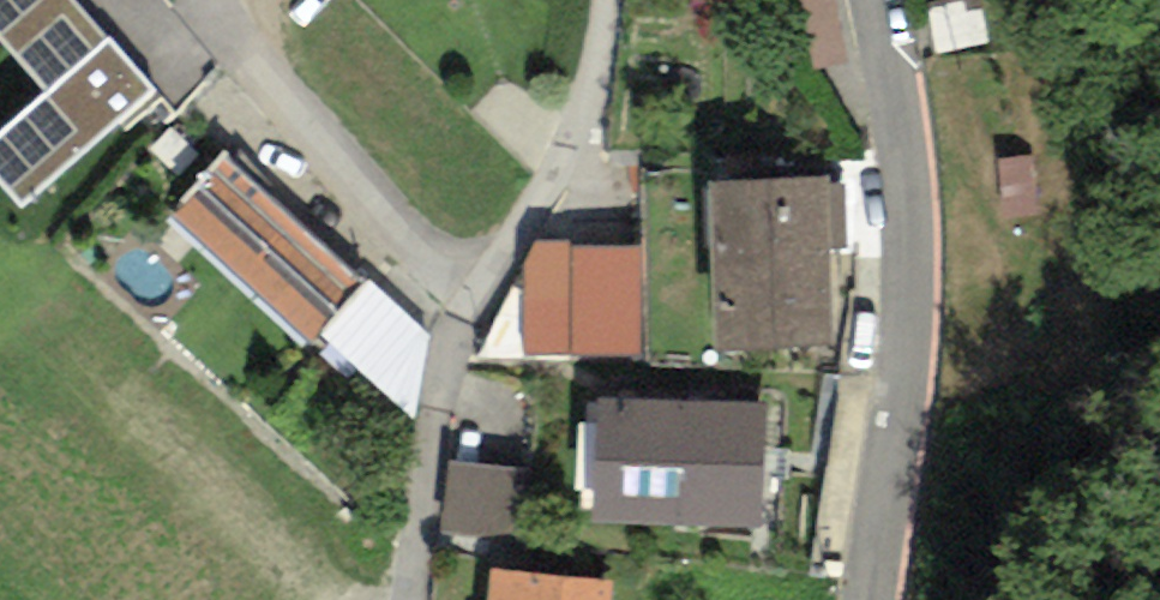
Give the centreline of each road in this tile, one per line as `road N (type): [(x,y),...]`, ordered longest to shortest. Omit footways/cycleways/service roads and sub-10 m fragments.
road 1 (tertiary): [(882,0),(907,122),(917,311),(876,599)]
road 2 (track): [(465,307),(406,599)]

